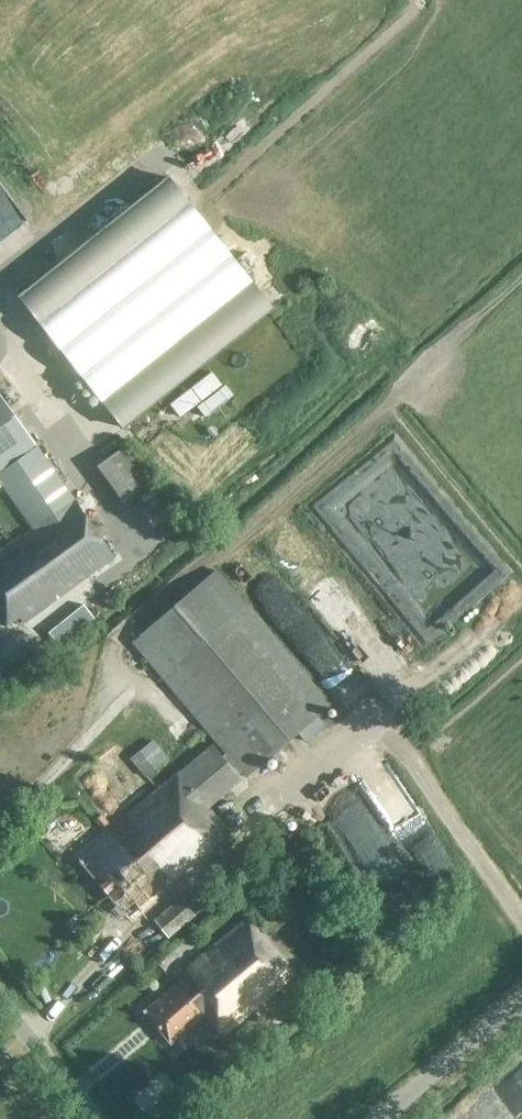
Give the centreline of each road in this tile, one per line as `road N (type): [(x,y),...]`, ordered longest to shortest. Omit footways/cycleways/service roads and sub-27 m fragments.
road 1 (unclassified): [(382,1118),(521,996)]
road 2 (unclassified): [(94,1118),(0,1002)]

